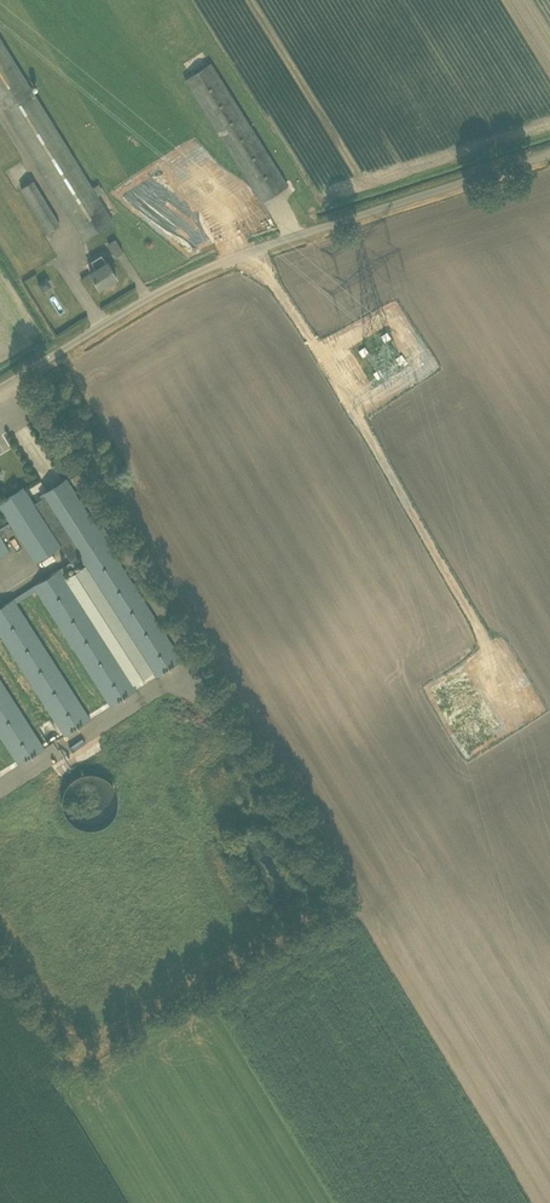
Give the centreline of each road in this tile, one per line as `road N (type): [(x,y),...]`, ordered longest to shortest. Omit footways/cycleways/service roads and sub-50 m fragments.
road 1 (unclassified): [(0,373),(172,272),(249,236),(549,140)]

